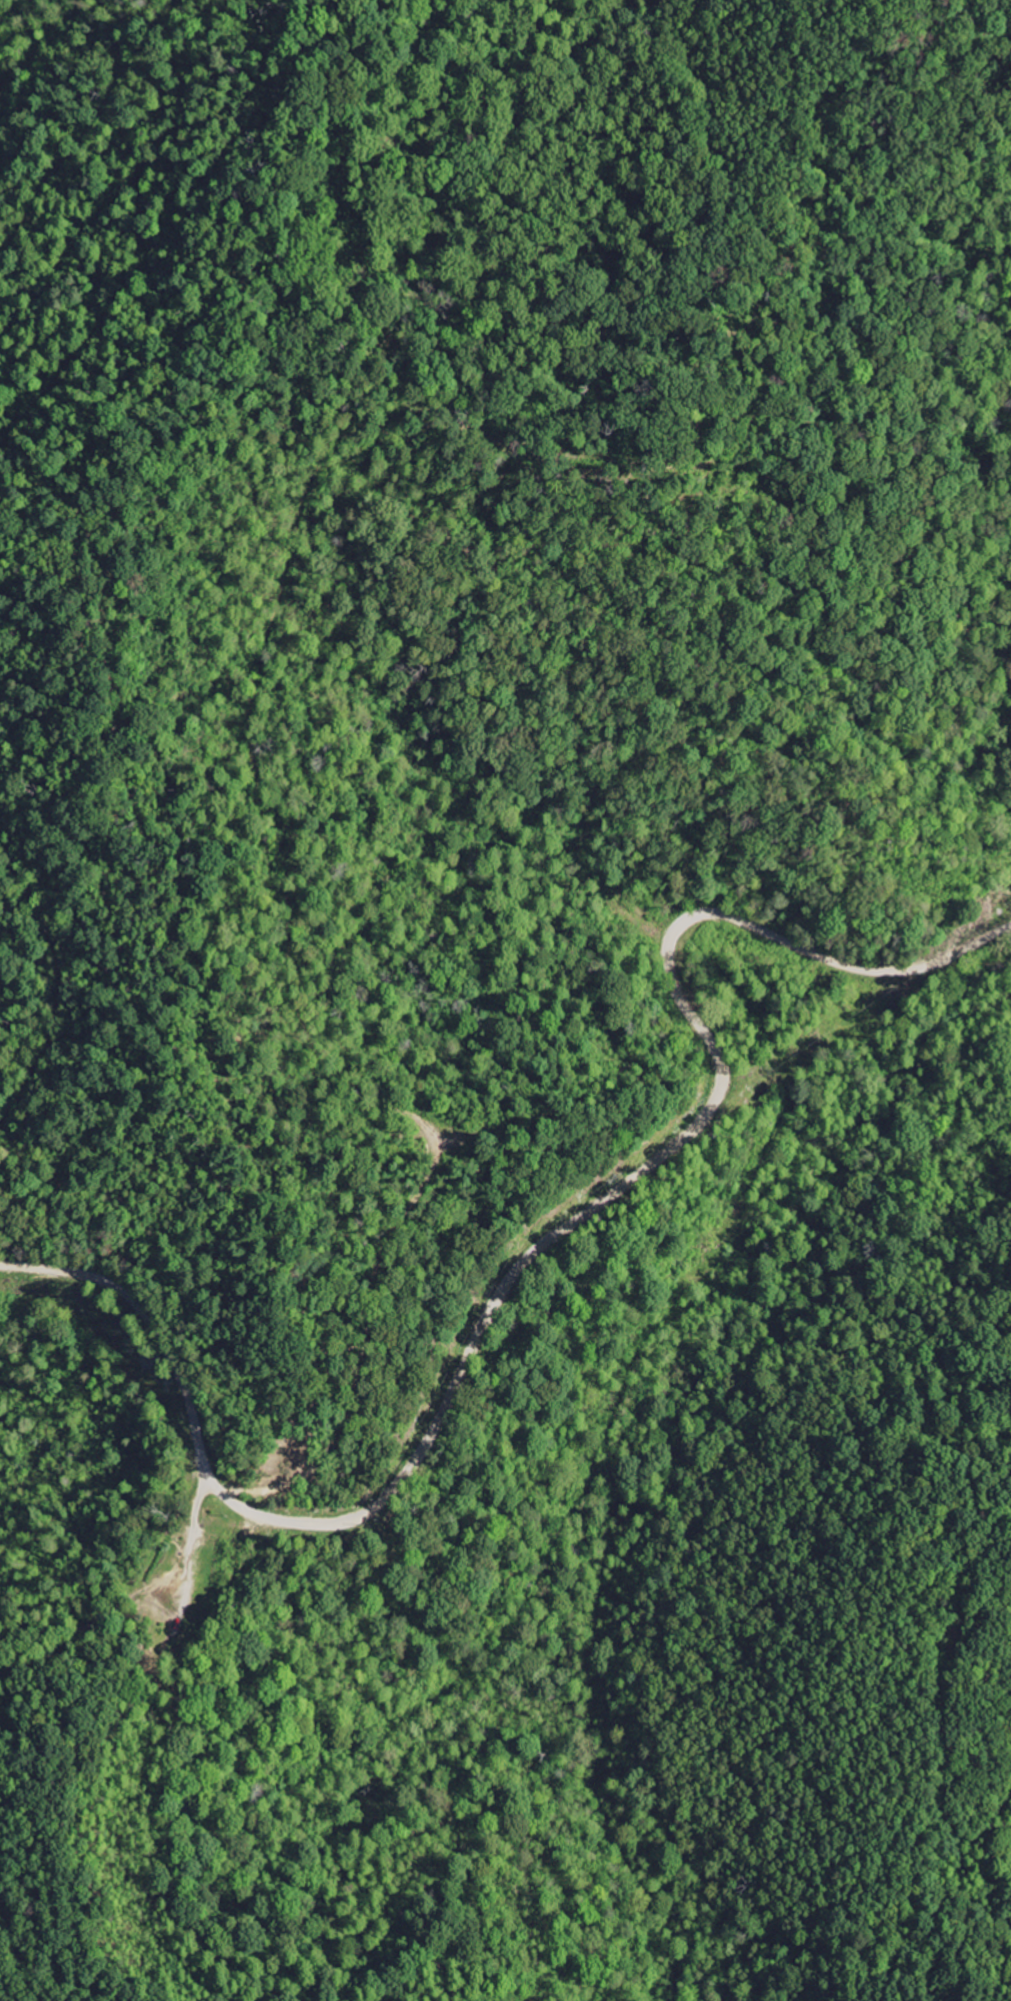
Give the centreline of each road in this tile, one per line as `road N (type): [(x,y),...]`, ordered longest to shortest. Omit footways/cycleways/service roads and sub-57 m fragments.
road 1 (residential): [(0,1263),(84,1274),(132,1299),(182,1381),(204,1463),(225,1494),(283,1516),(358,1515),(416,1456),(510,1280),(703,1117),(714,1082),(711,1058),(671,975),(682,929),(720,915),(835,964),(896,971),(1010,927)]
road 2 (residential): [(217,1485),(274,1489),(330,1449)]

